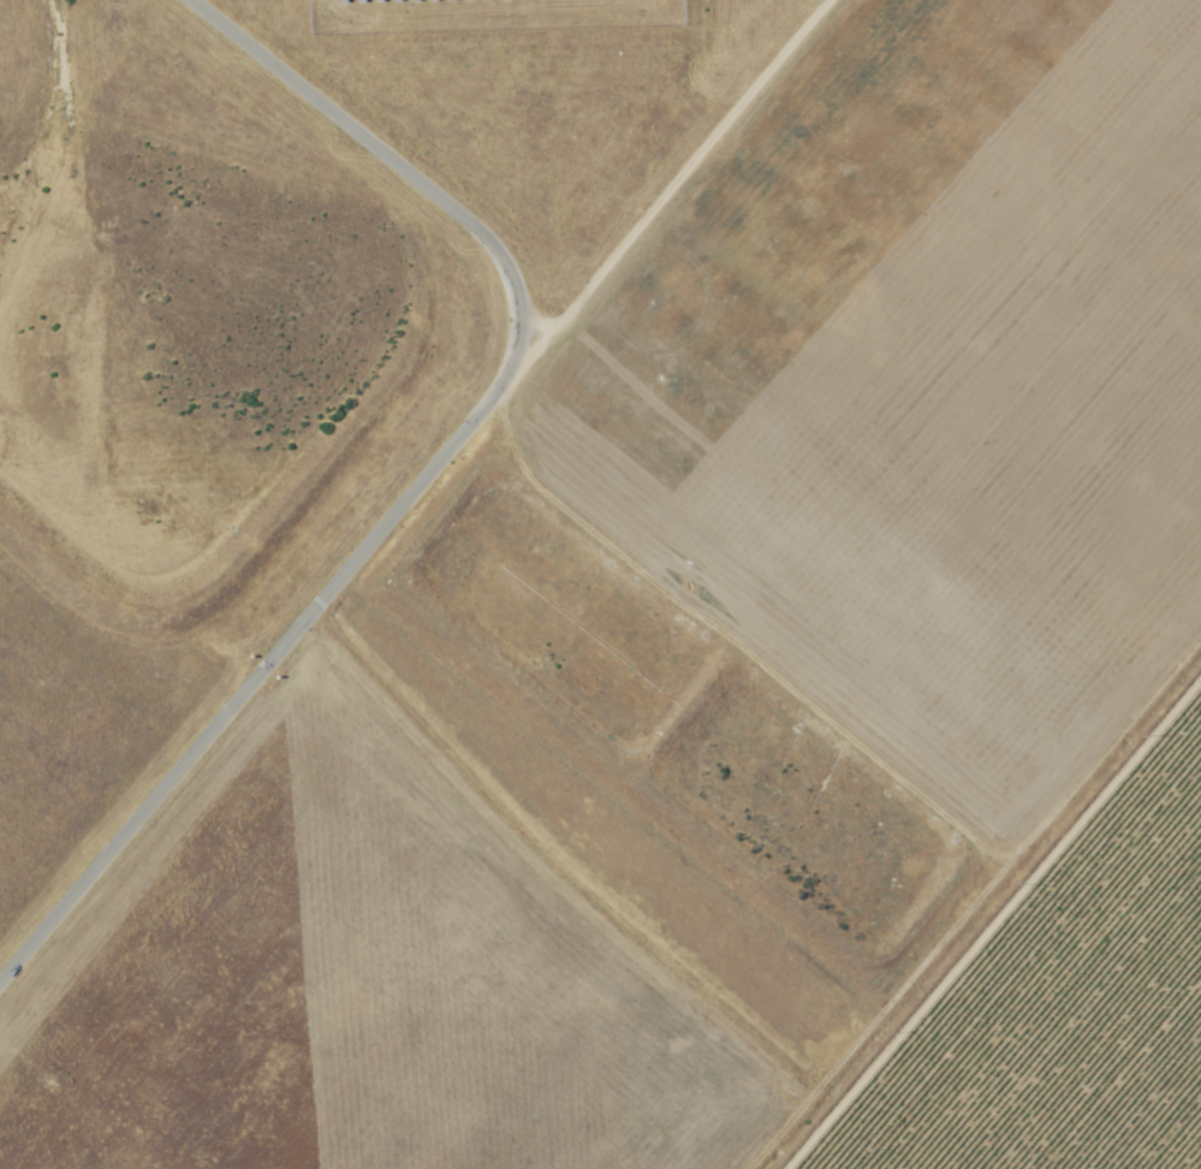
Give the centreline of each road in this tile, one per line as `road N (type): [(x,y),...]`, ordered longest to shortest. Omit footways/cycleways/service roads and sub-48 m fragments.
road 1 (track): [(1200,679),(785,1168)]

